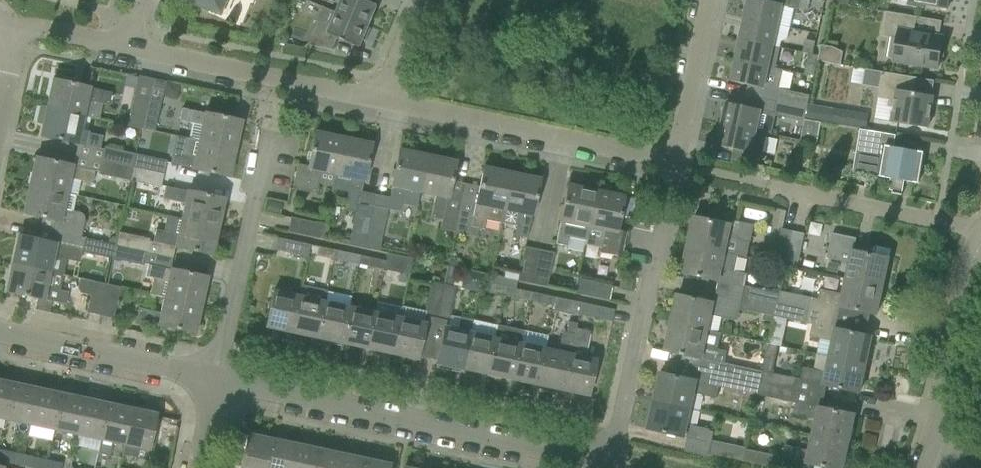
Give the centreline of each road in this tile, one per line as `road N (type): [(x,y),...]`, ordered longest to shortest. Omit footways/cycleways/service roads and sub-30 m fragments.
road 1 (residential): [(611,466),(208,380)]
road 2 (residential): [(677,168),(385,106)]
road 3 (residential): [(385,106),(129,51)]
road 4 (residential): [(611,466),(660,234)]
road 5 (residential): [(978,243),(952,227),(750,184)]
road 6 (residential): [(208,380),(259,156)]
road 7 (residential): [(935,456),(978,243)]
road 8 (residential): [(208,380),(0,335)]
road 9 (residential): [(677,168),(715,0)]
road 10 (residential): [(129,51),(30,34),(9,45)]

